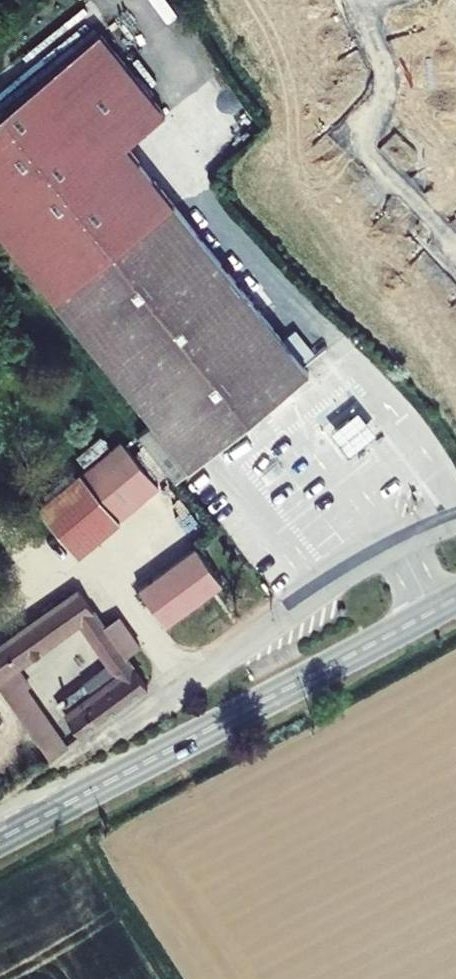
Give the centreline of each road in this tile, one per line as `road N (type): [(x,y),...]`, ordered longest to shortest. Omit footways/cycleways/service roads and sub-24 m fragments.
road 1 (tertiary): [(455,599),(0,839)]
road 2 (track): [(187,678),(119,588),(0,531)]

